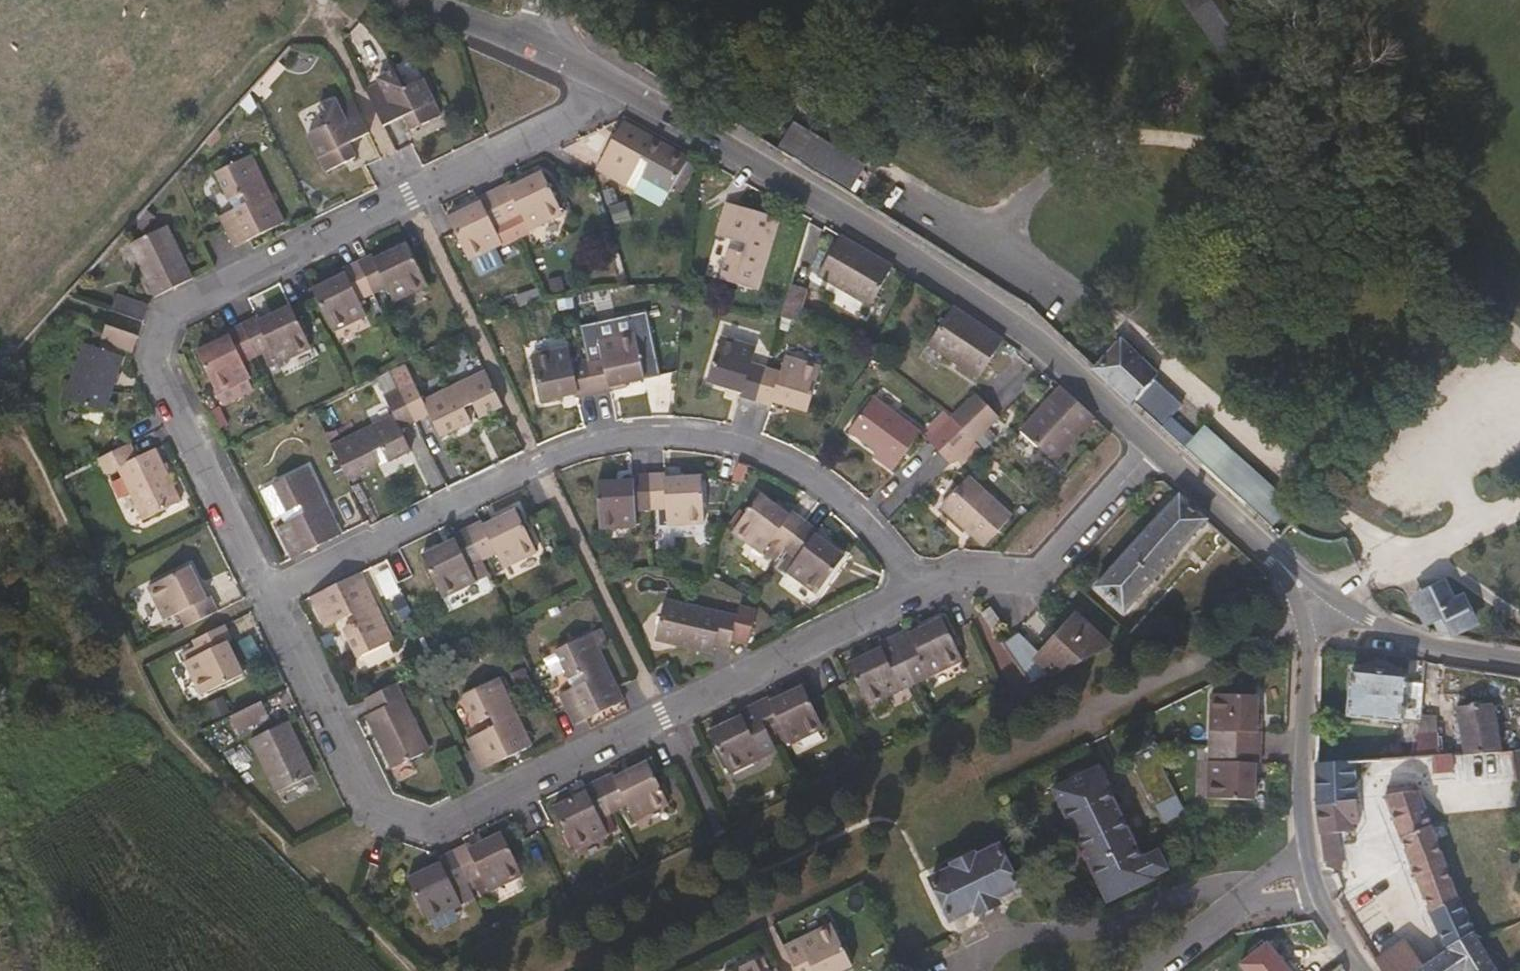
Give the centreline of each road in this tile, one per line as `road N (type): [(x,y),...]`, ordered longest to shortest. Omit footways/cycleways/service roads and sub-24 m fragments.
road 1 (residential): [(271,597),(364,805),(422,835),(933,588)]
road 2 (residential): [(615,87),(412,199),(188,305),(157,357),(271,597)]
road 3 (residential): [(933,588),(820,488),(724,440),(622,437),(271,597)]
road 4 (residential): [(1155,449),(1025,333),(615,87)]
road 5 (residential): [(933,588),(1042,576),(1155,449)]
road 6 (residential): [(1304,598),(1305,851)]
road 7 (residential): [(1192,890),(1079,934),(1009,934),(981,953),(976,970)]
road 8 (residential): [(1519,663),(1433,651),(1304,598)]
road 9 (residential): [(1304,598),(1278,560),(1155,449)]
road 10 (residential): [(582,69),(411,0)]

